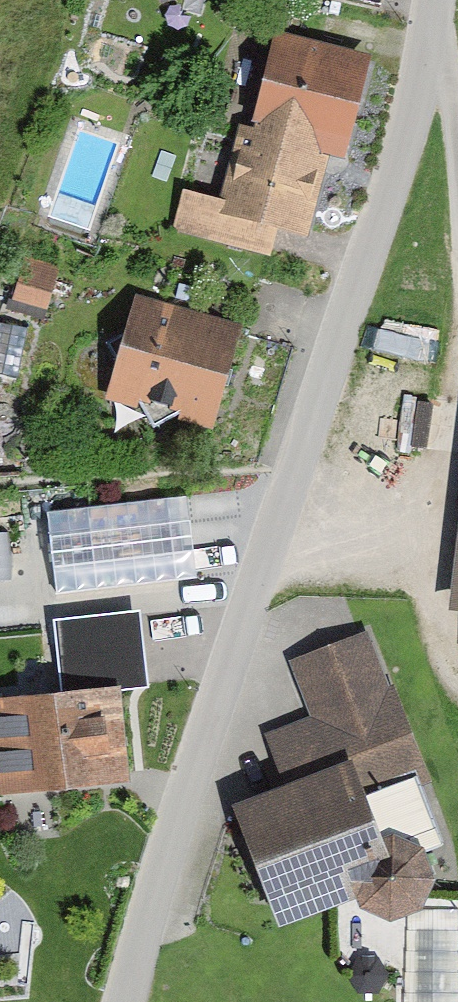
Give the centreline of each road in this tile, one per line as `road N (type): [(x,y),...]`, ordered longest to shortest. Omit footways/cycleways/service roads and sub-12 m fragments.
road 1 (unclassified): [(124,1001),(419,90),(435,0)]
road 2 (track): [(457,386),(438,514),(382,551),(265,564)]
road 3 (track): [(444,0),(457,158)]

